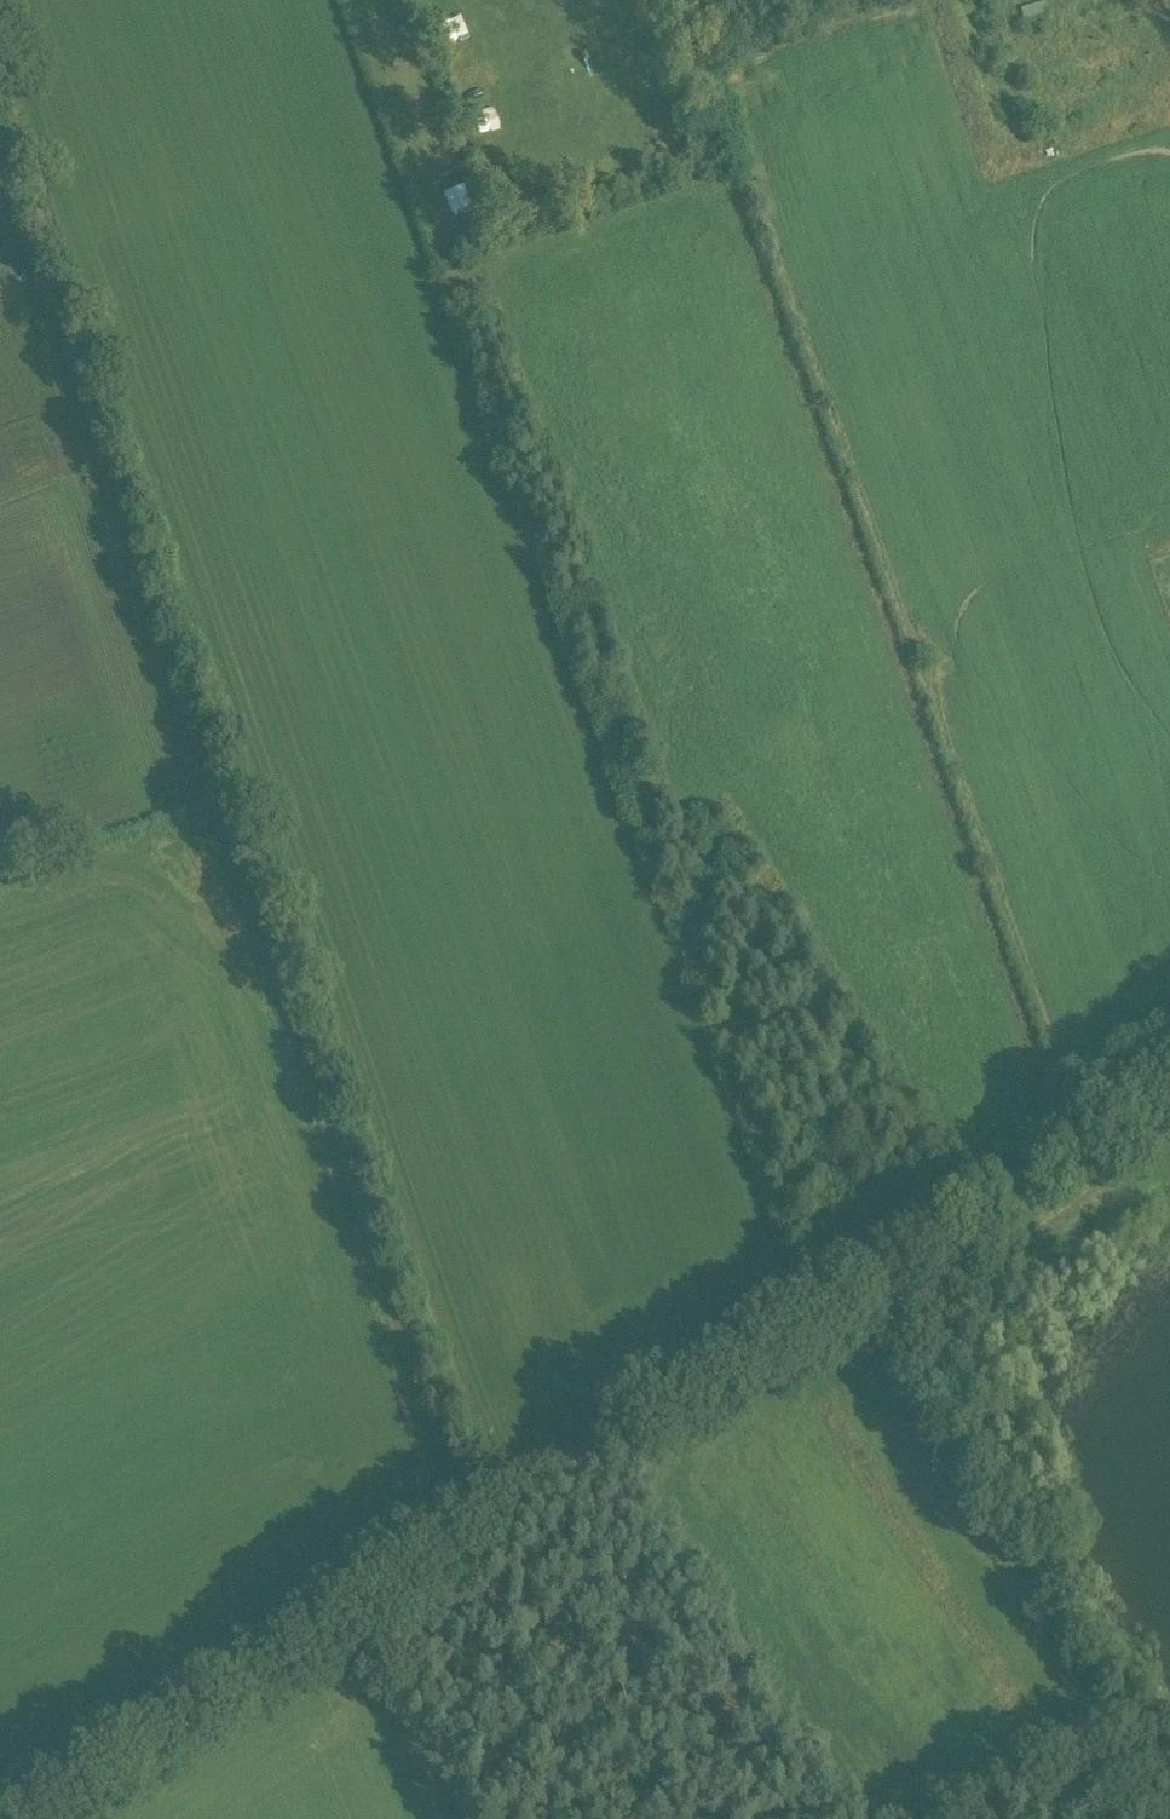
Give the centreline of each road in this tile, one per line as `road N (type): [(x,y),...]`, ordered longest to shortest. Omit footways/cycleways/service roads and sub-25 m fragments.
road 1 (unclassified): [(22,1818),(1169,1076)]

